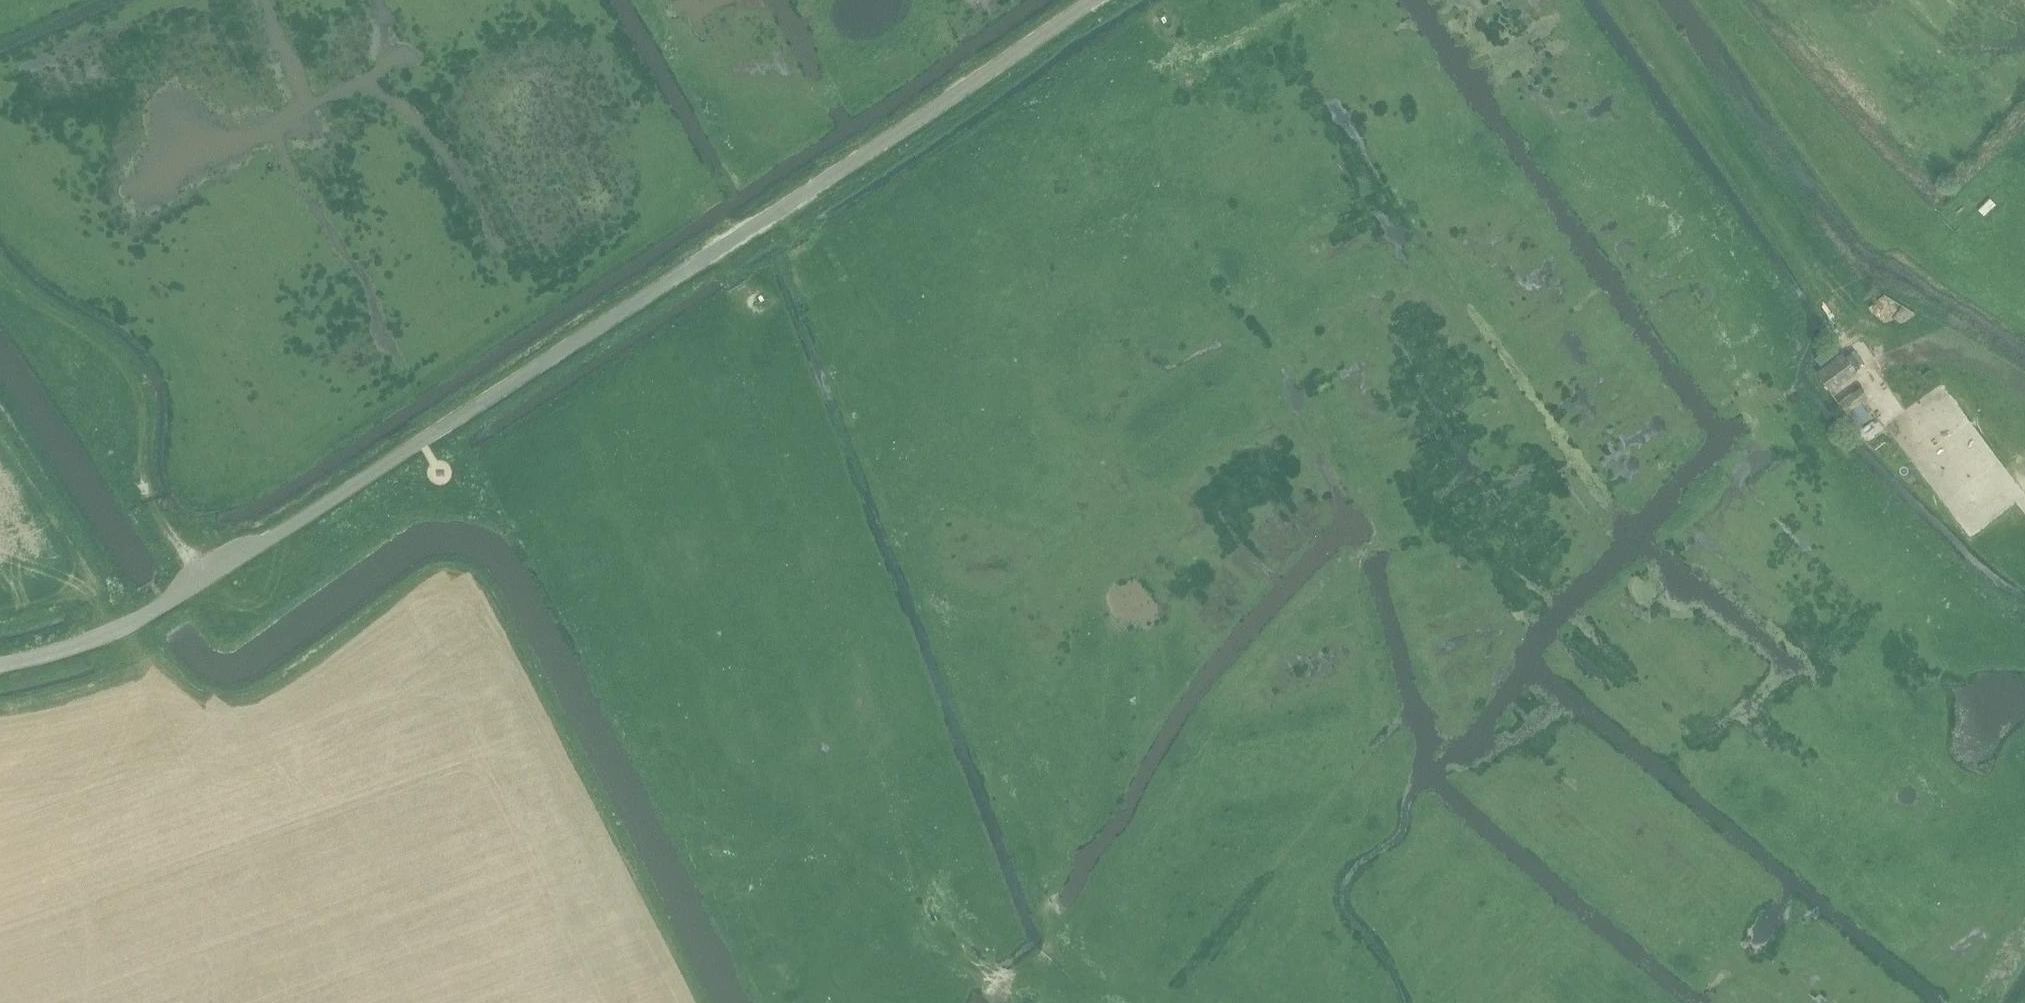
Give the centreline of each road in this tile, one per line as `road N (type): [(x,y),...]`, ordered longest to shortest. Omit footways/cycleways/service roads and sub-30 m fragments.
road 1 (unclassified): [(0,667),(66,655),(130,628),(1098,0)]
road 2 (track): [(1634,0),(1858,325),(1967,354),(2024,384)]
road 3 (track): [(0,270),(137,380),(151,413),(159,498),(215,575)]

